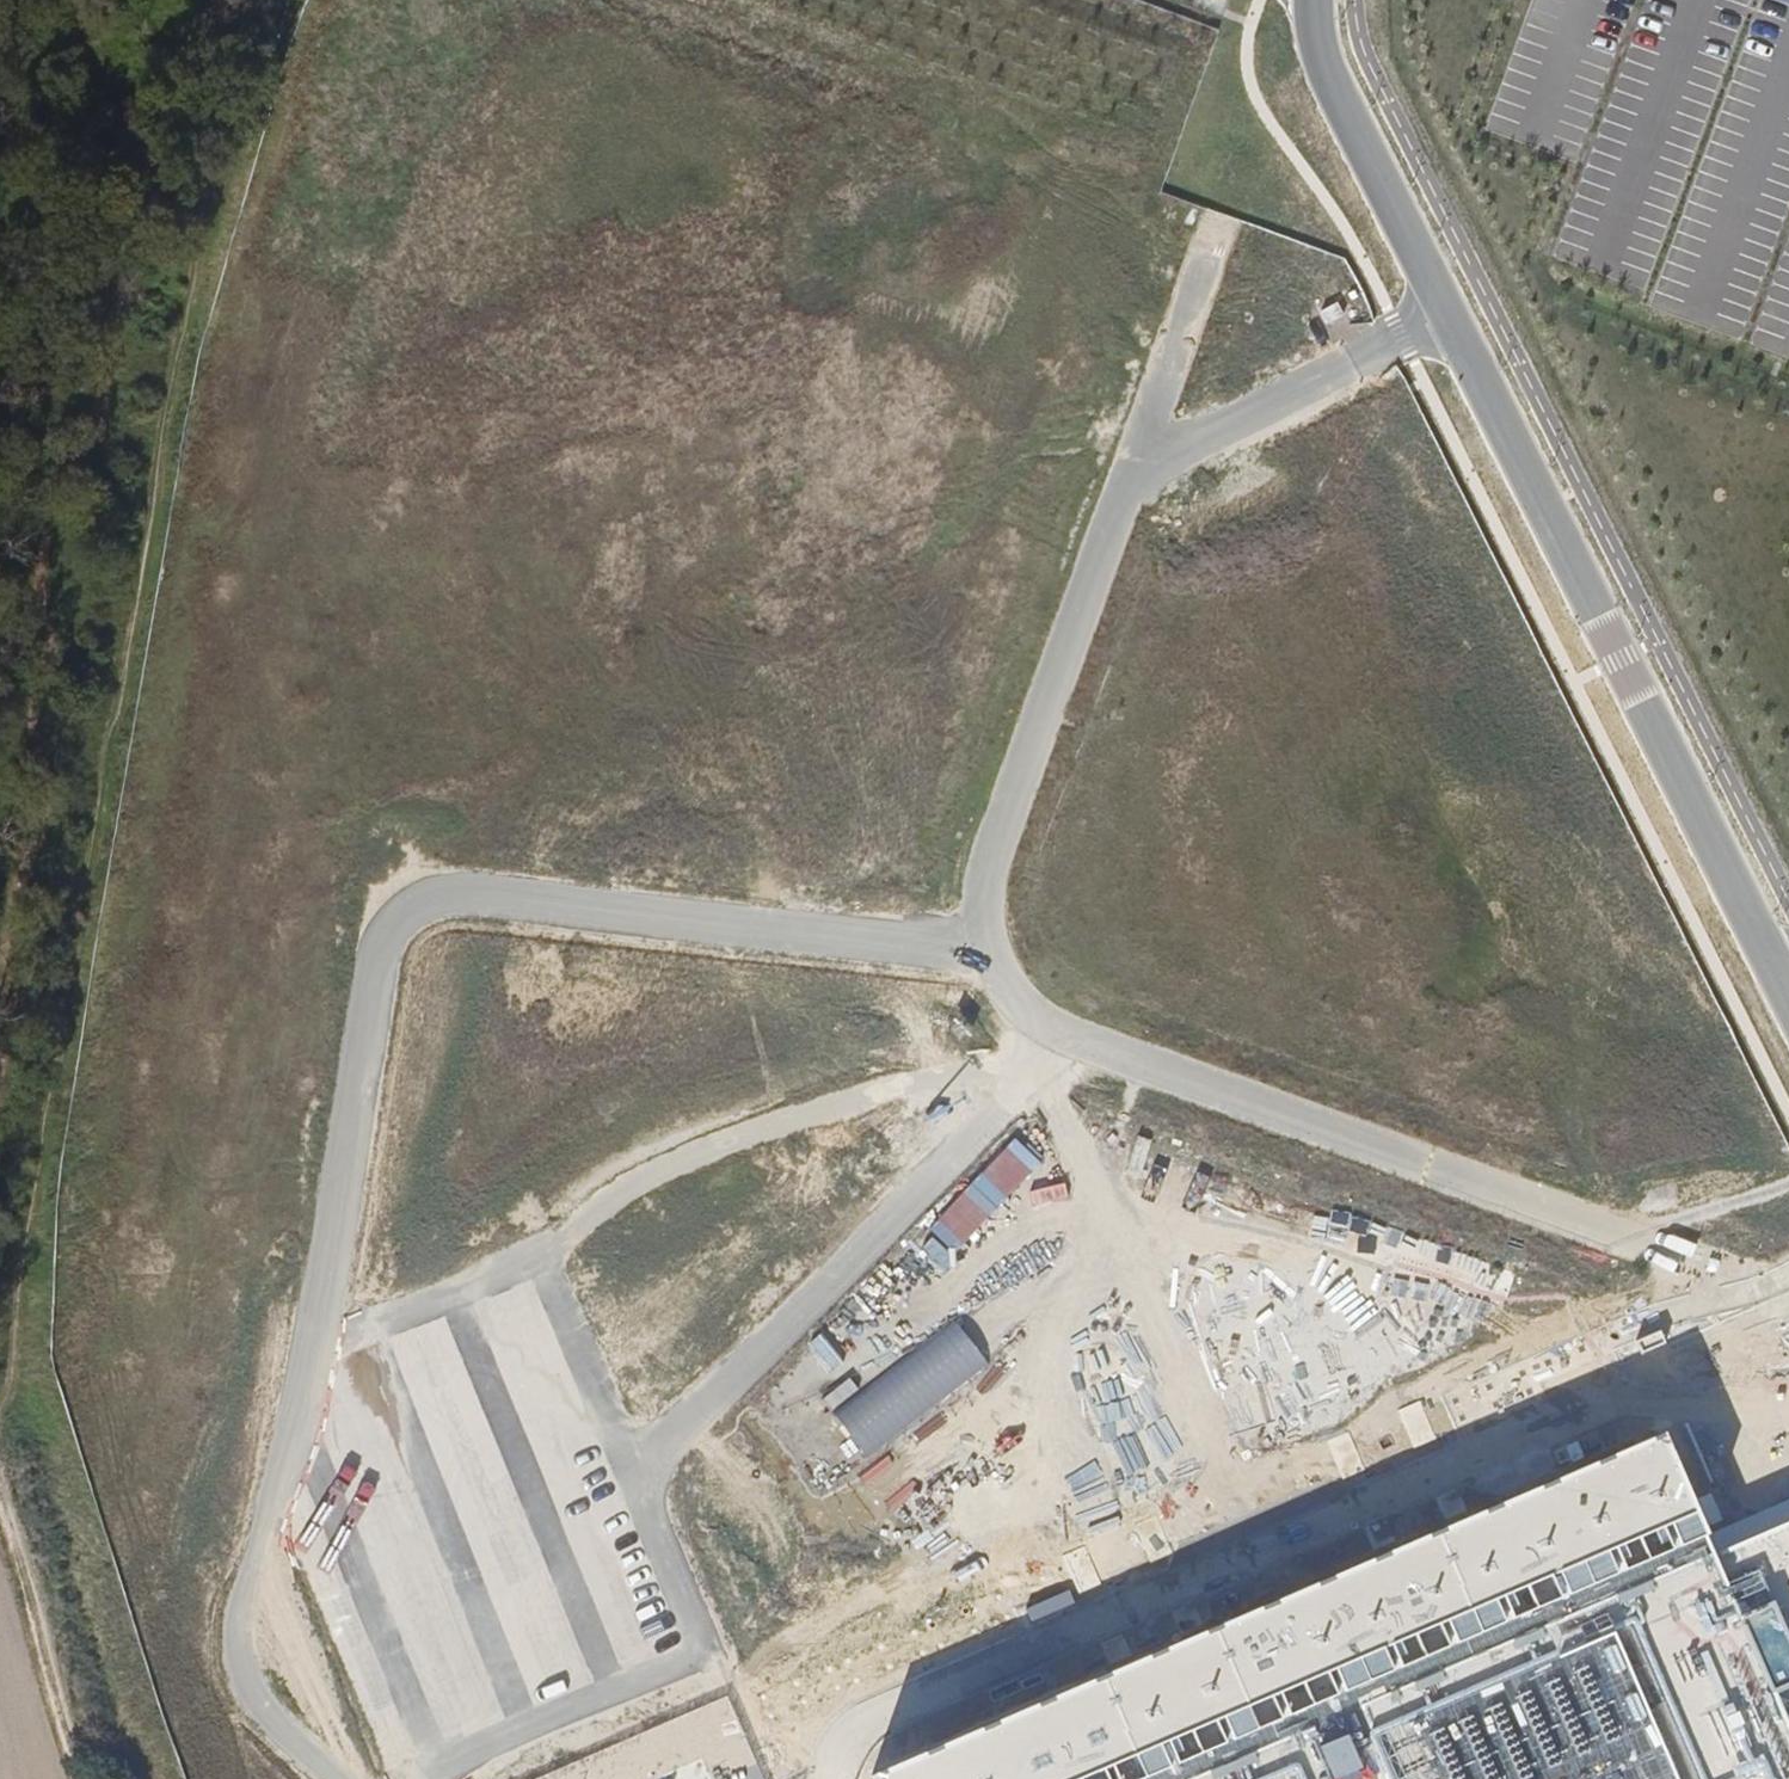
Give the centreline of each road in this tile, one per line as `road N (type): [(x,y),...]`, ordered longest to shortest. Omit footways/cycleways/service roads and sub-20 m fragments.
road 1 (track): [(281,0),(167,358),(0,1395)]
road 2 (unclassified): [(1314,0),(1329,81),(1788,998)]
road 3 (track): [(0,1466),(99,1778)]

